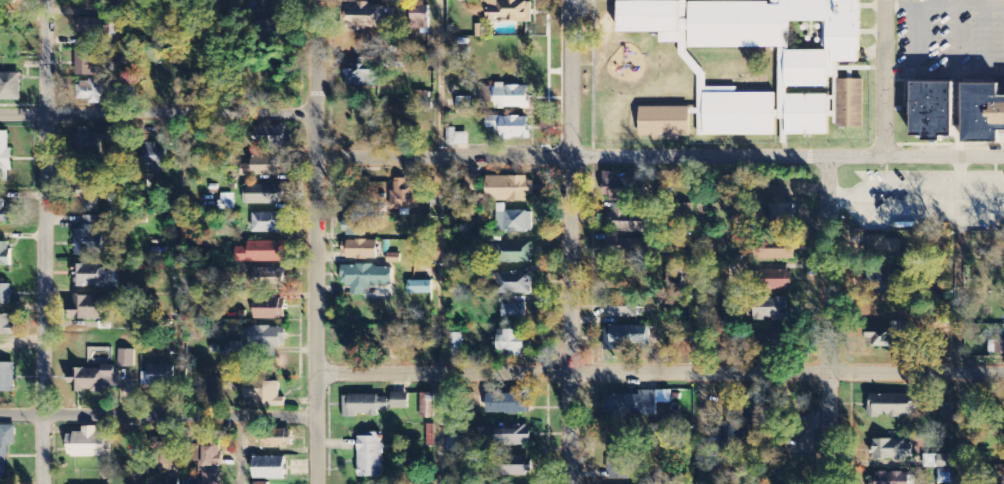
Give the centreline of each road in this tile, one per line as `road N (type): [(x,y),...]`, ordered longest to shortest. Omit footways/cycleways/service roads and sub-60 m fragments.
road 1 (residential): [(1003,155),(315,157)]
road 2 (residential): [(1003,373),(316,373)]
road 3 (residential): [(42,483),(46,0)]
road 4 (residential): [(570,483),(567,0)]
road 5 (residential): [(317,483),(315,0)]
road 6 (residential): [(829,483),(827,156)]
road 7 (residential): [(317,420),(0,417)]
road 8 (residential): [(315,114),(0,113)]
road 9 (residential): [(885,155),(885,0)]

